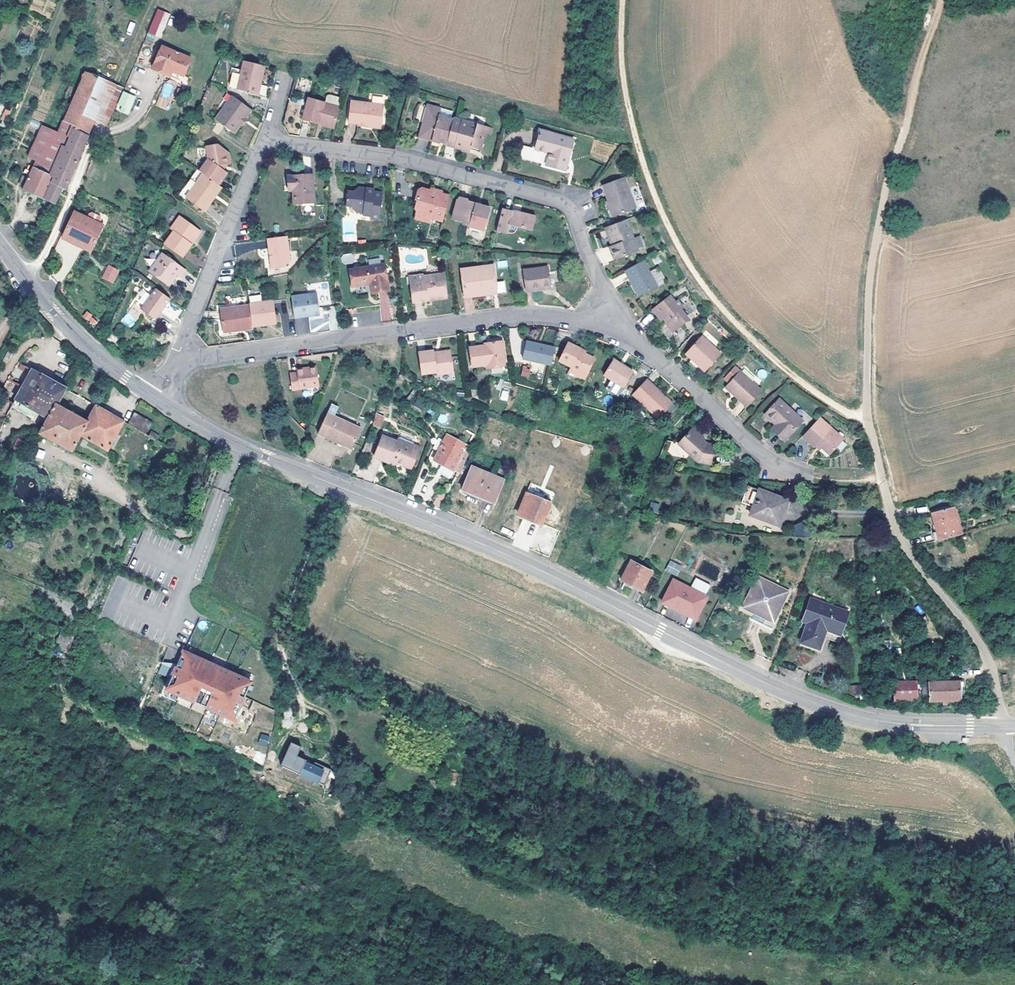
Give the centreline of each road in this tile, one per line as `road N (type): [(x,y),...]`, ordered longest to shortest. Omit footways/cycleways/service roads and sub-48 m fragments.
road 1 (track): [(942,0),(874,248),(868,418),(811,394),(725,314),(676,249),(626,110),(621,0)]
road 2 (tertiary): [(238,447),(526,563),(778,689),(850,715),(999,727)]
road 3 (residential): [(262,143),(391,155),(574,205),(587,255),(626,332)]
road 4 (residential): [(175,359),(515,316),(626,332)]
road 5 (unclassified): [(868,418),(897,535),(987,661),(999,727)]
road 6 (residential): [(626,332),(767,461),(812,477)]
road 7 (residential): [(175,359),(262,143)]
road 8 (tertiary): [(0,244),(79,340),(159,403)]
road 9 (residential): [(238,447),(192,573)]

